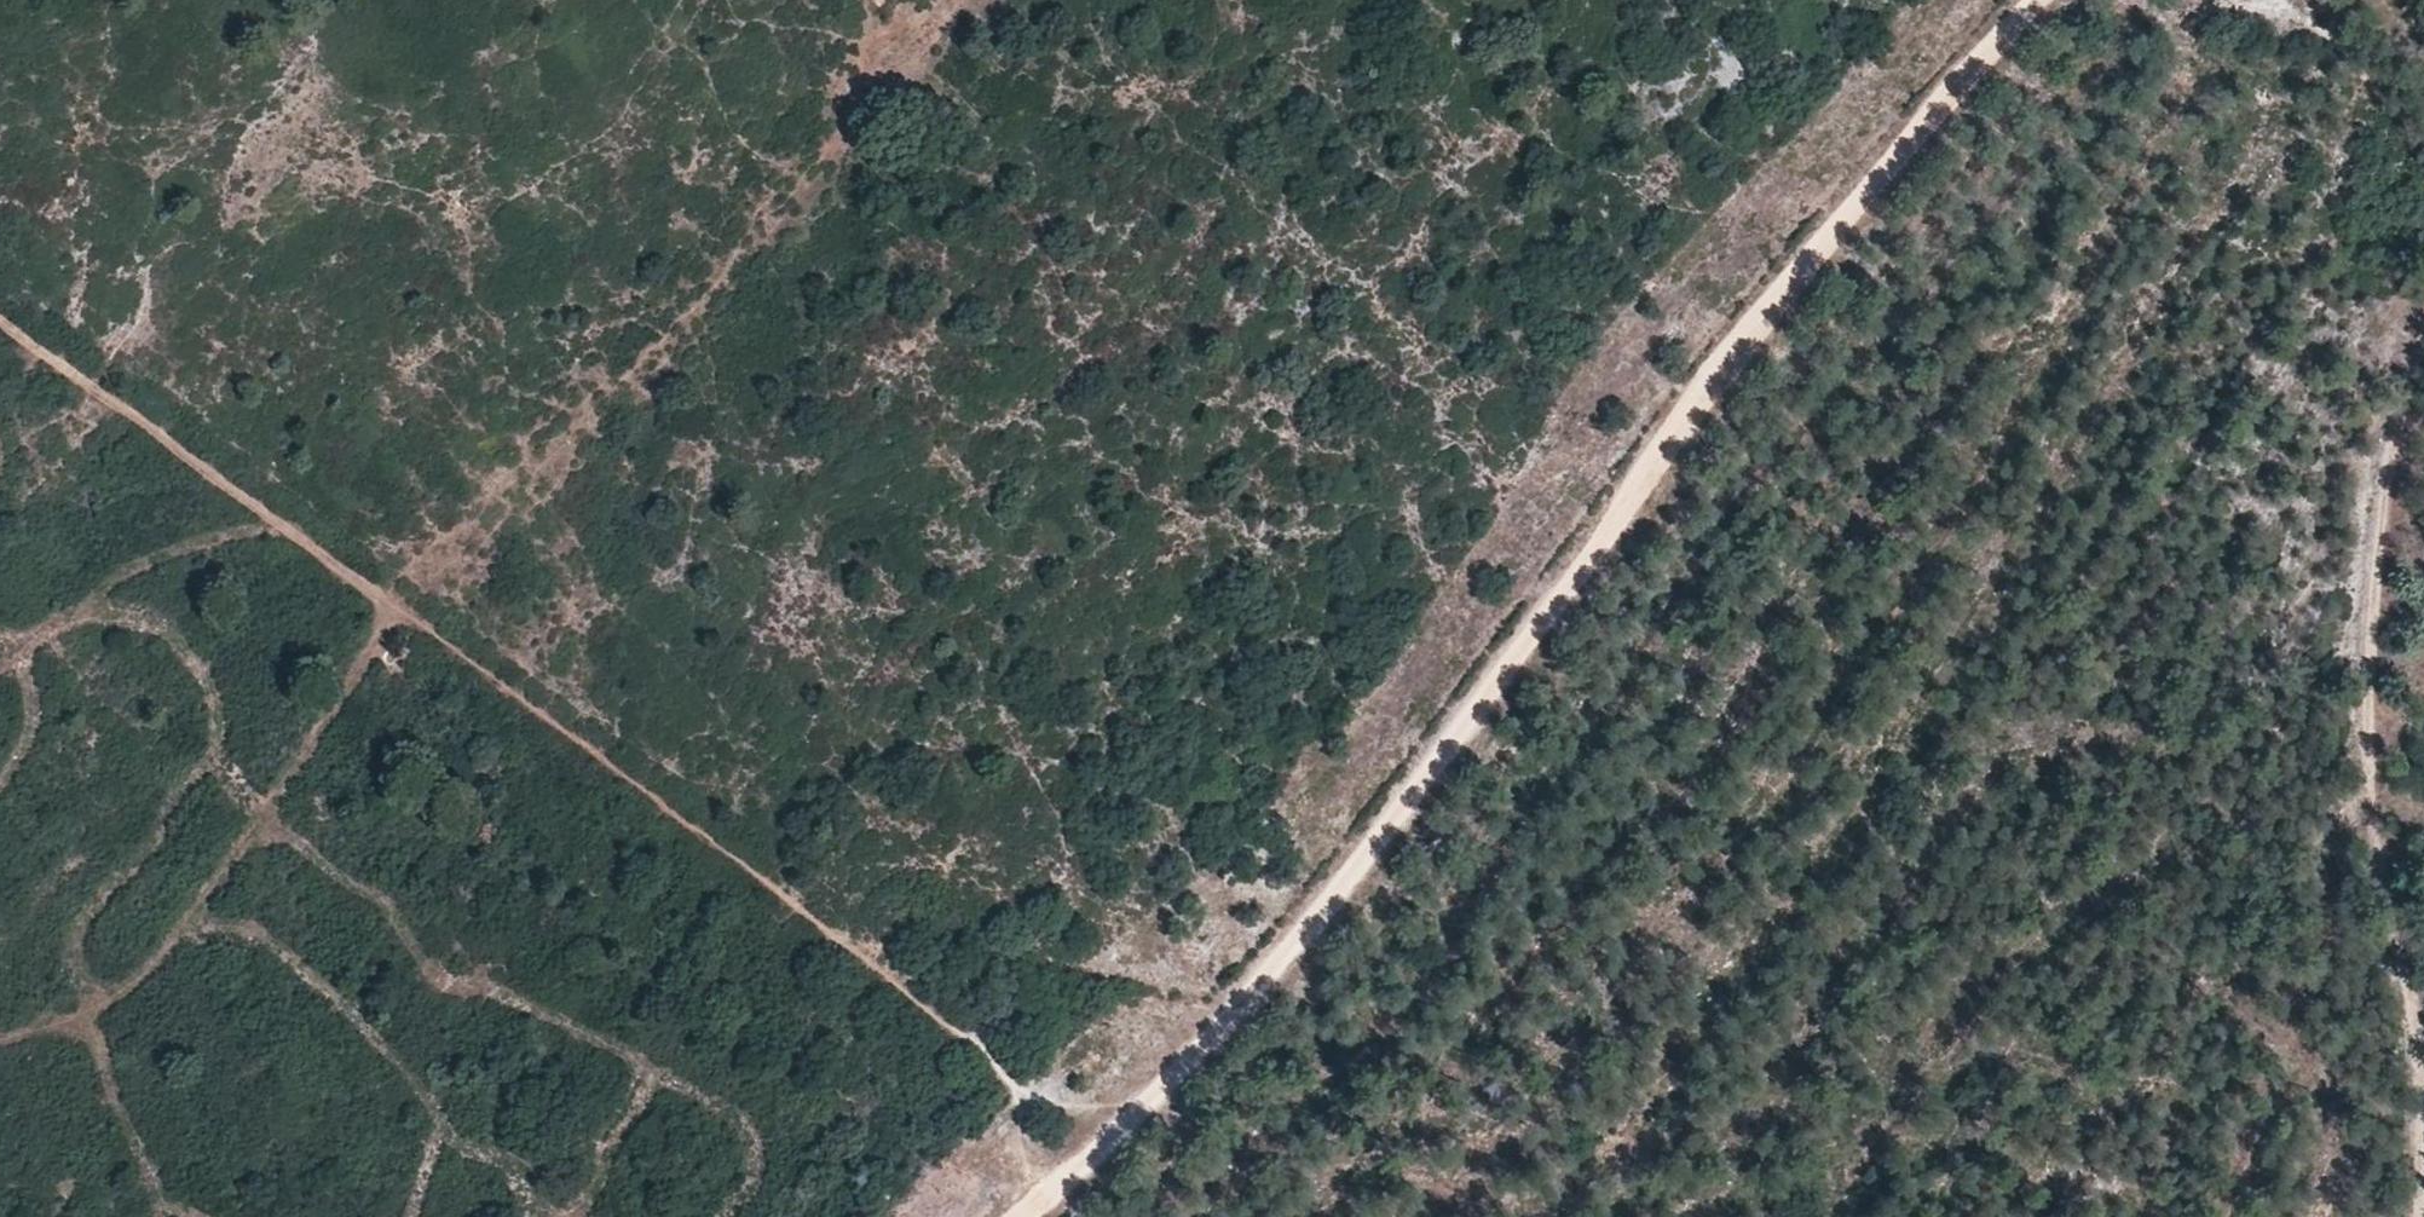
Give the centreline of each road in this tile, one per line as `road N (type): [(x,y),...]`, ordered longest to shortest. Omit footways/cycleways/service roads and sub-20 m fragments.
road 1 (track): [(1026,1216),(1313,924),(1787,281),(2039,0)]
road 2 (track): [(0,318),(393,603),(977,1045),(1007,1080)]
road 3 (track): [(2423,341),(2382,502),(2373,763),(2415,1102),(2416,1216)]

